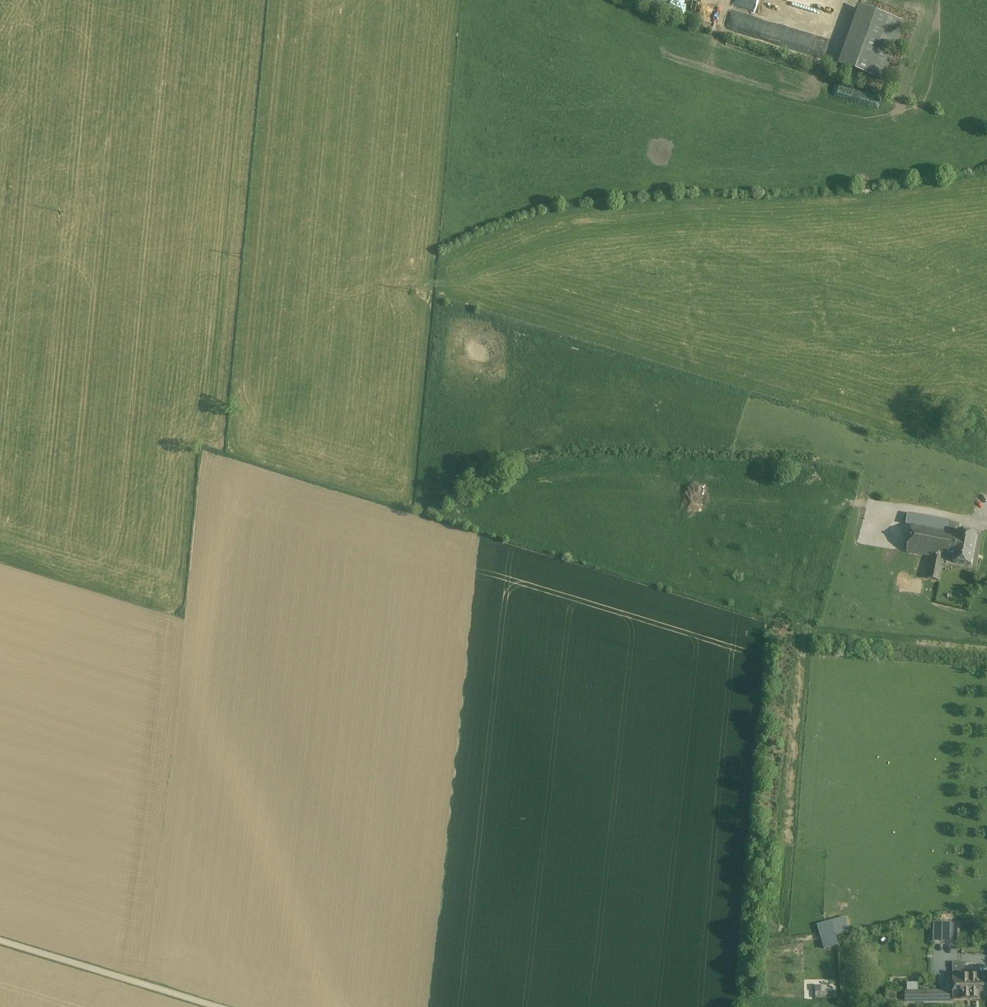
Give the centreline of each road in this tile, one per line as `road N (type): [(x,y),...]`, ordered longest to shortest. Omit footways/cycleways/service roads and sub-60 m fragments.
road 1 (unclassified): [(216,1006),(0,941)]

